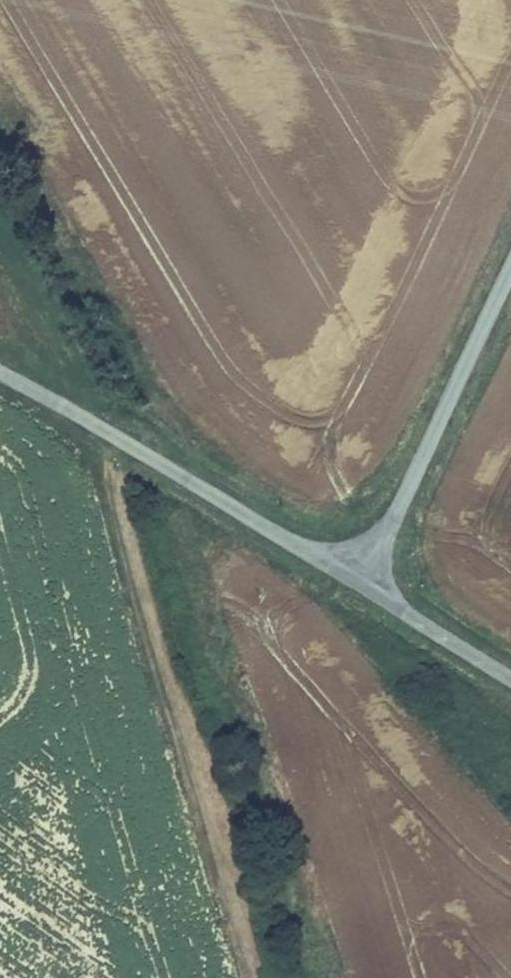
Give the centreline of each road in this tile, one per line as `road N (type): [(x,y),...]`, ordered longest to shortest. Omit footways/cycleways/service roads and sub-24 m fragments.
road 1 (track): [(255,977),(199,773),(150,644),(104,431)]
road 2 (unclassified): [(358,582),(0,372)]
road 3 (unclassified): [(510,272),(358,582)]
road 4 (unclassified): [(510,676),(358,582)]

